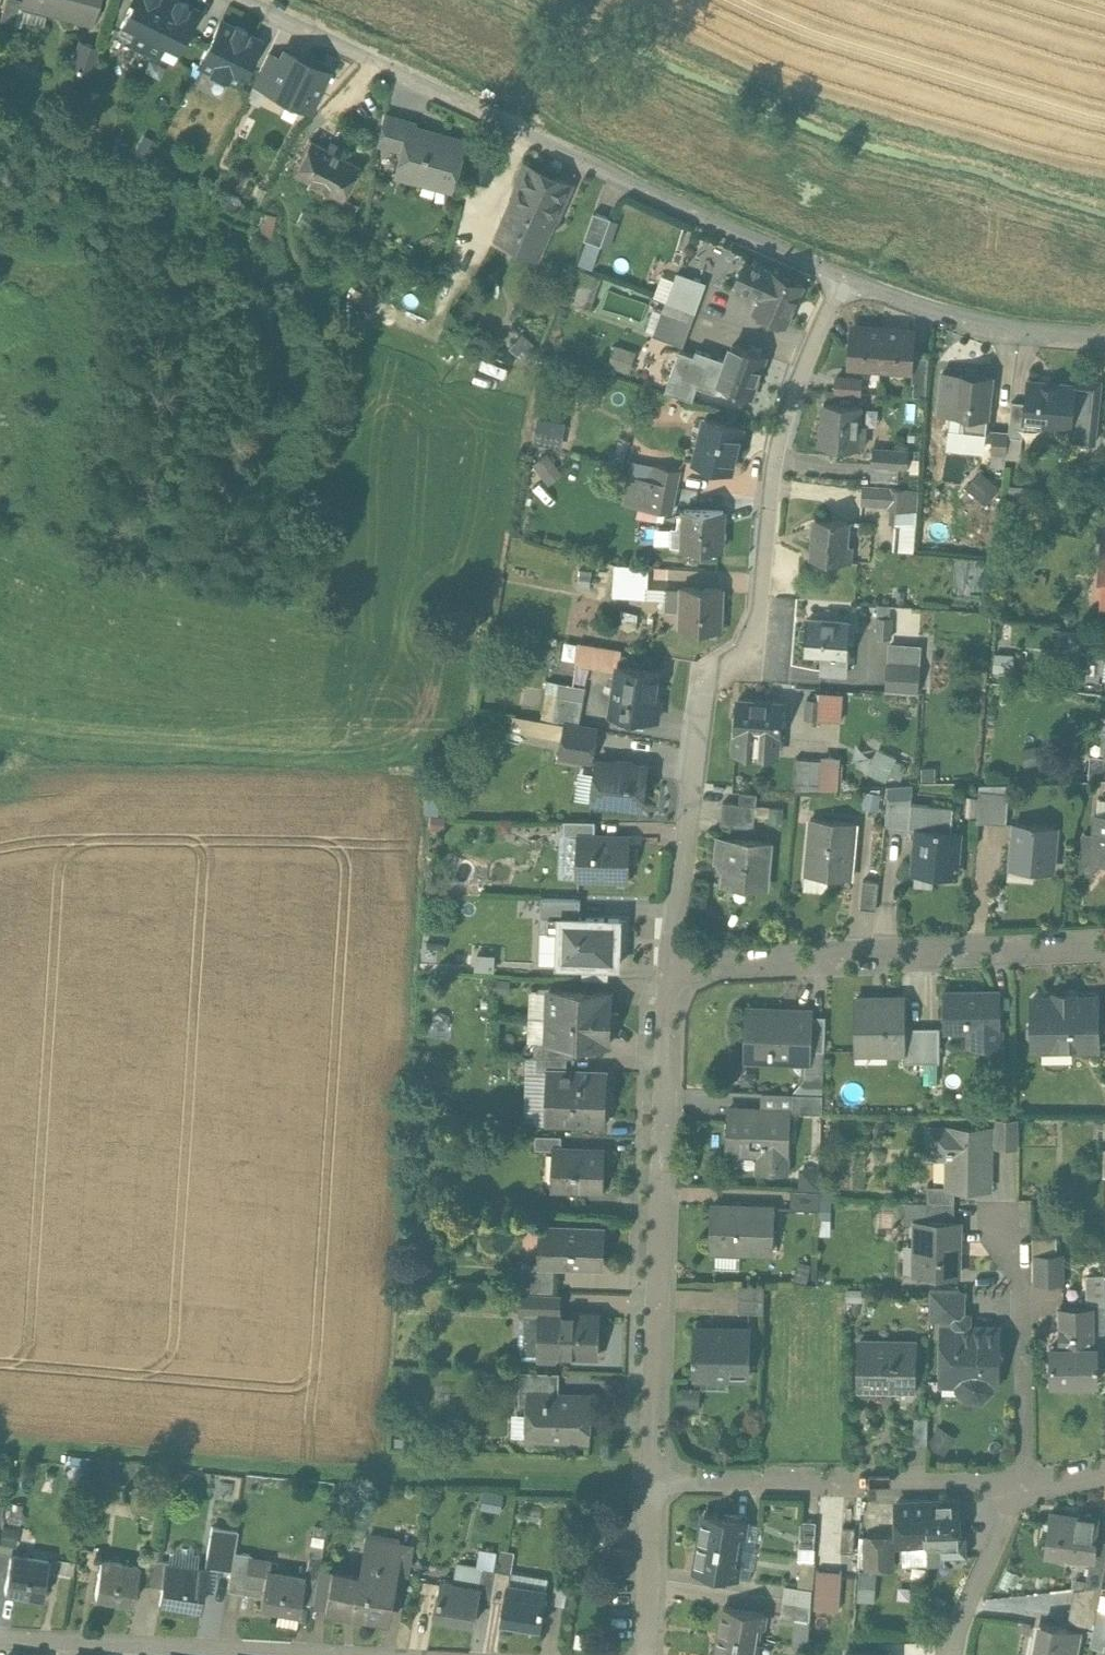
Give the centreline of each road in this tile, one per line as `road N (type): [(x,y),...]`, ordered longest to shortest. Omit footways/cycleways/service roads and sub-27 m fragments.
road 1 (residential): [(672,973),(699,683),(762,646),(768,499),(811,352),(849,272)]
road 2 (residential): [(849,272),(264,0)]
road 3 (residential): [(652,1479),(661,1046),(672,973)]
road 4 (residential): [(0,1639),(340,1654)]
road 5 (residential): [(820,960),(1104,945)]
road 6 (residential): [(849,272),(941,308),(1104,335)]
road 7 (residential): [(1024,1484),(1023,1288),(1005,1227)]
road 8 (residential): [(1024,1484),(823,1480)]
road 9 (residential): [(1024,1484),(946,1654)]
road 10 (residential): [(649,1654),(652,1479)]
road 11 (residential): [(823,1480),(652,1479)]
road 12 (residential): [(672,973),(820,960)]

